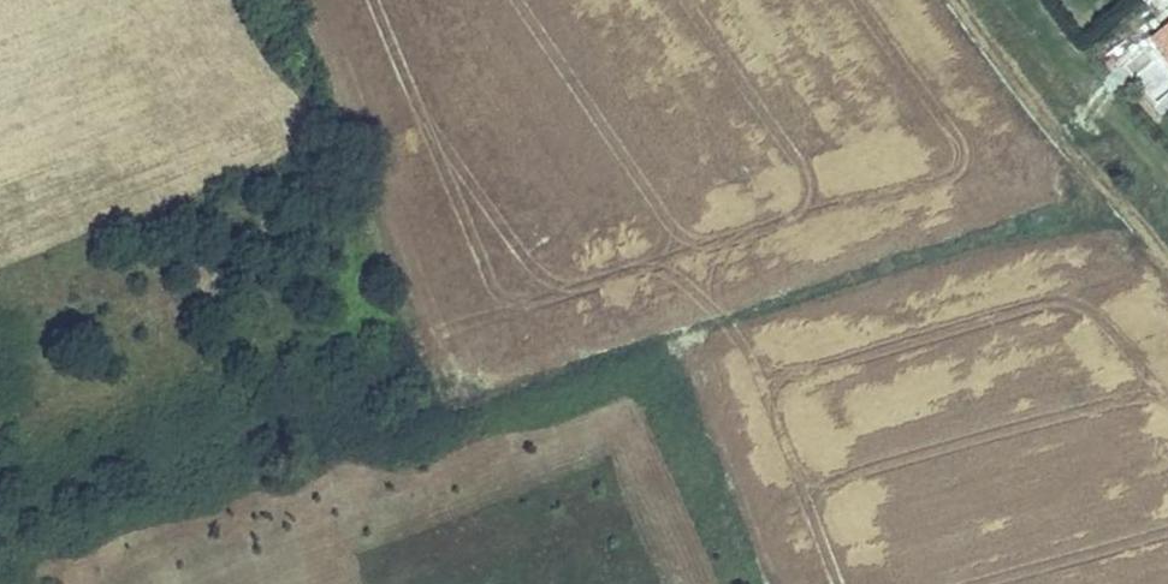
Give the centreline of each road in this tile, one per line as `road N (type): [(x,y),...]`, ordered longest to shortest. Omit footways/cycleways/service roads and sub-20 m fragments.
road 1 (track): [(1167,260),(959,0)]

